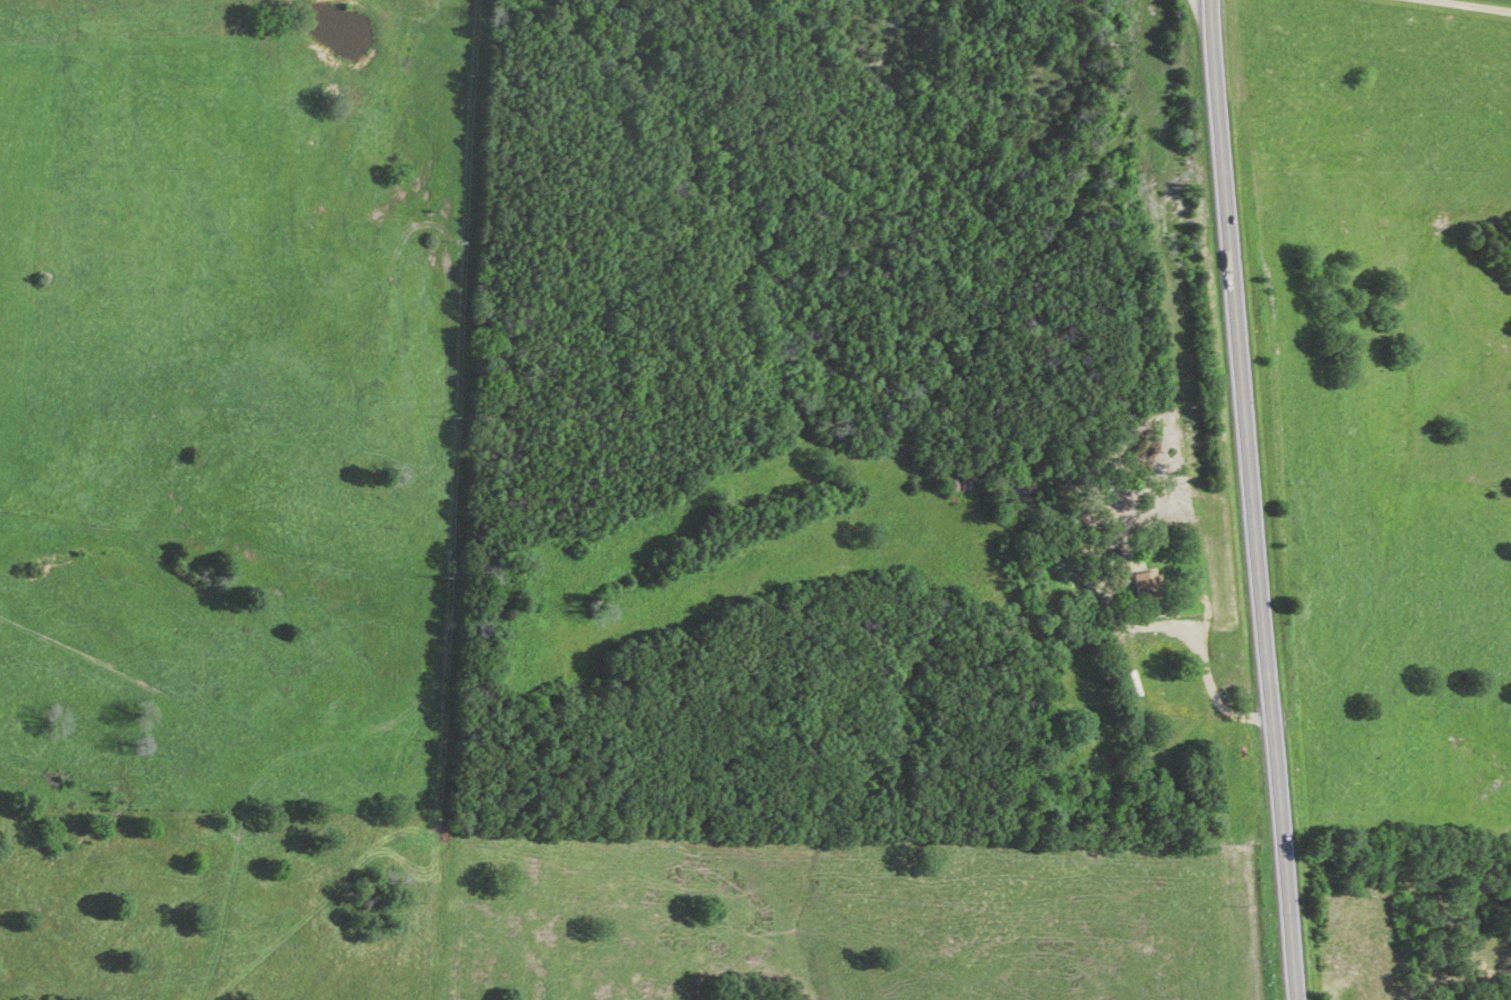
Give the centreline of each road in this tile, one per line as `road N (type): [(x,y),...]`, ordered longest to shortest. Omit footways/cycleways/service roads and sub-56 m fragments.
road 1 (primary): [(1299,999),(1213,0)]

